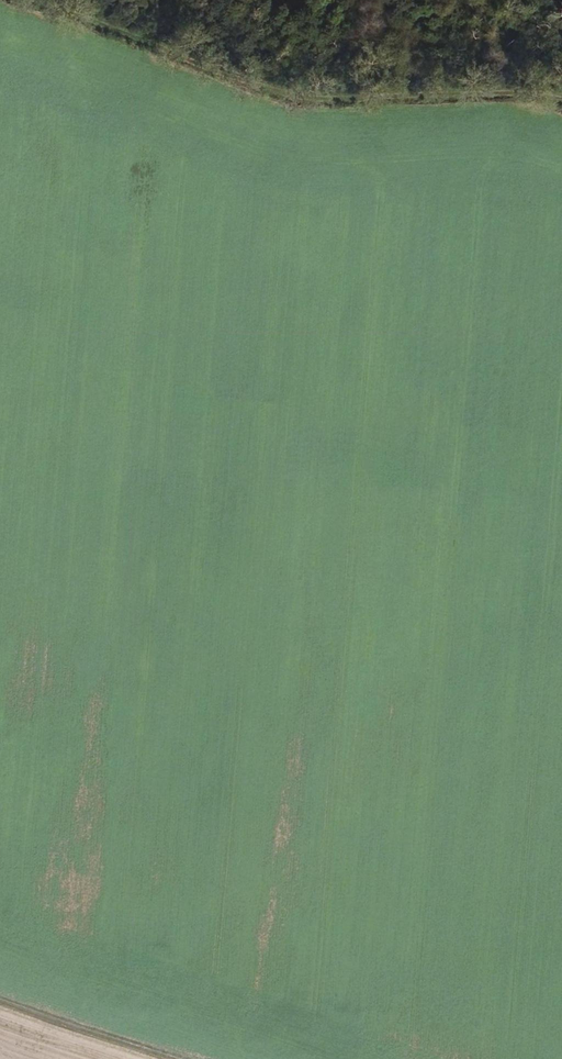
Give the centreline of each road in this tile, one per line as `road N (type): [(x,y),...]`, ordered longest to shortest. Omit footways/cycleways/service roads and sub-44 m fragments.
road 1 (track): [(159,1058),(0,1005)]

